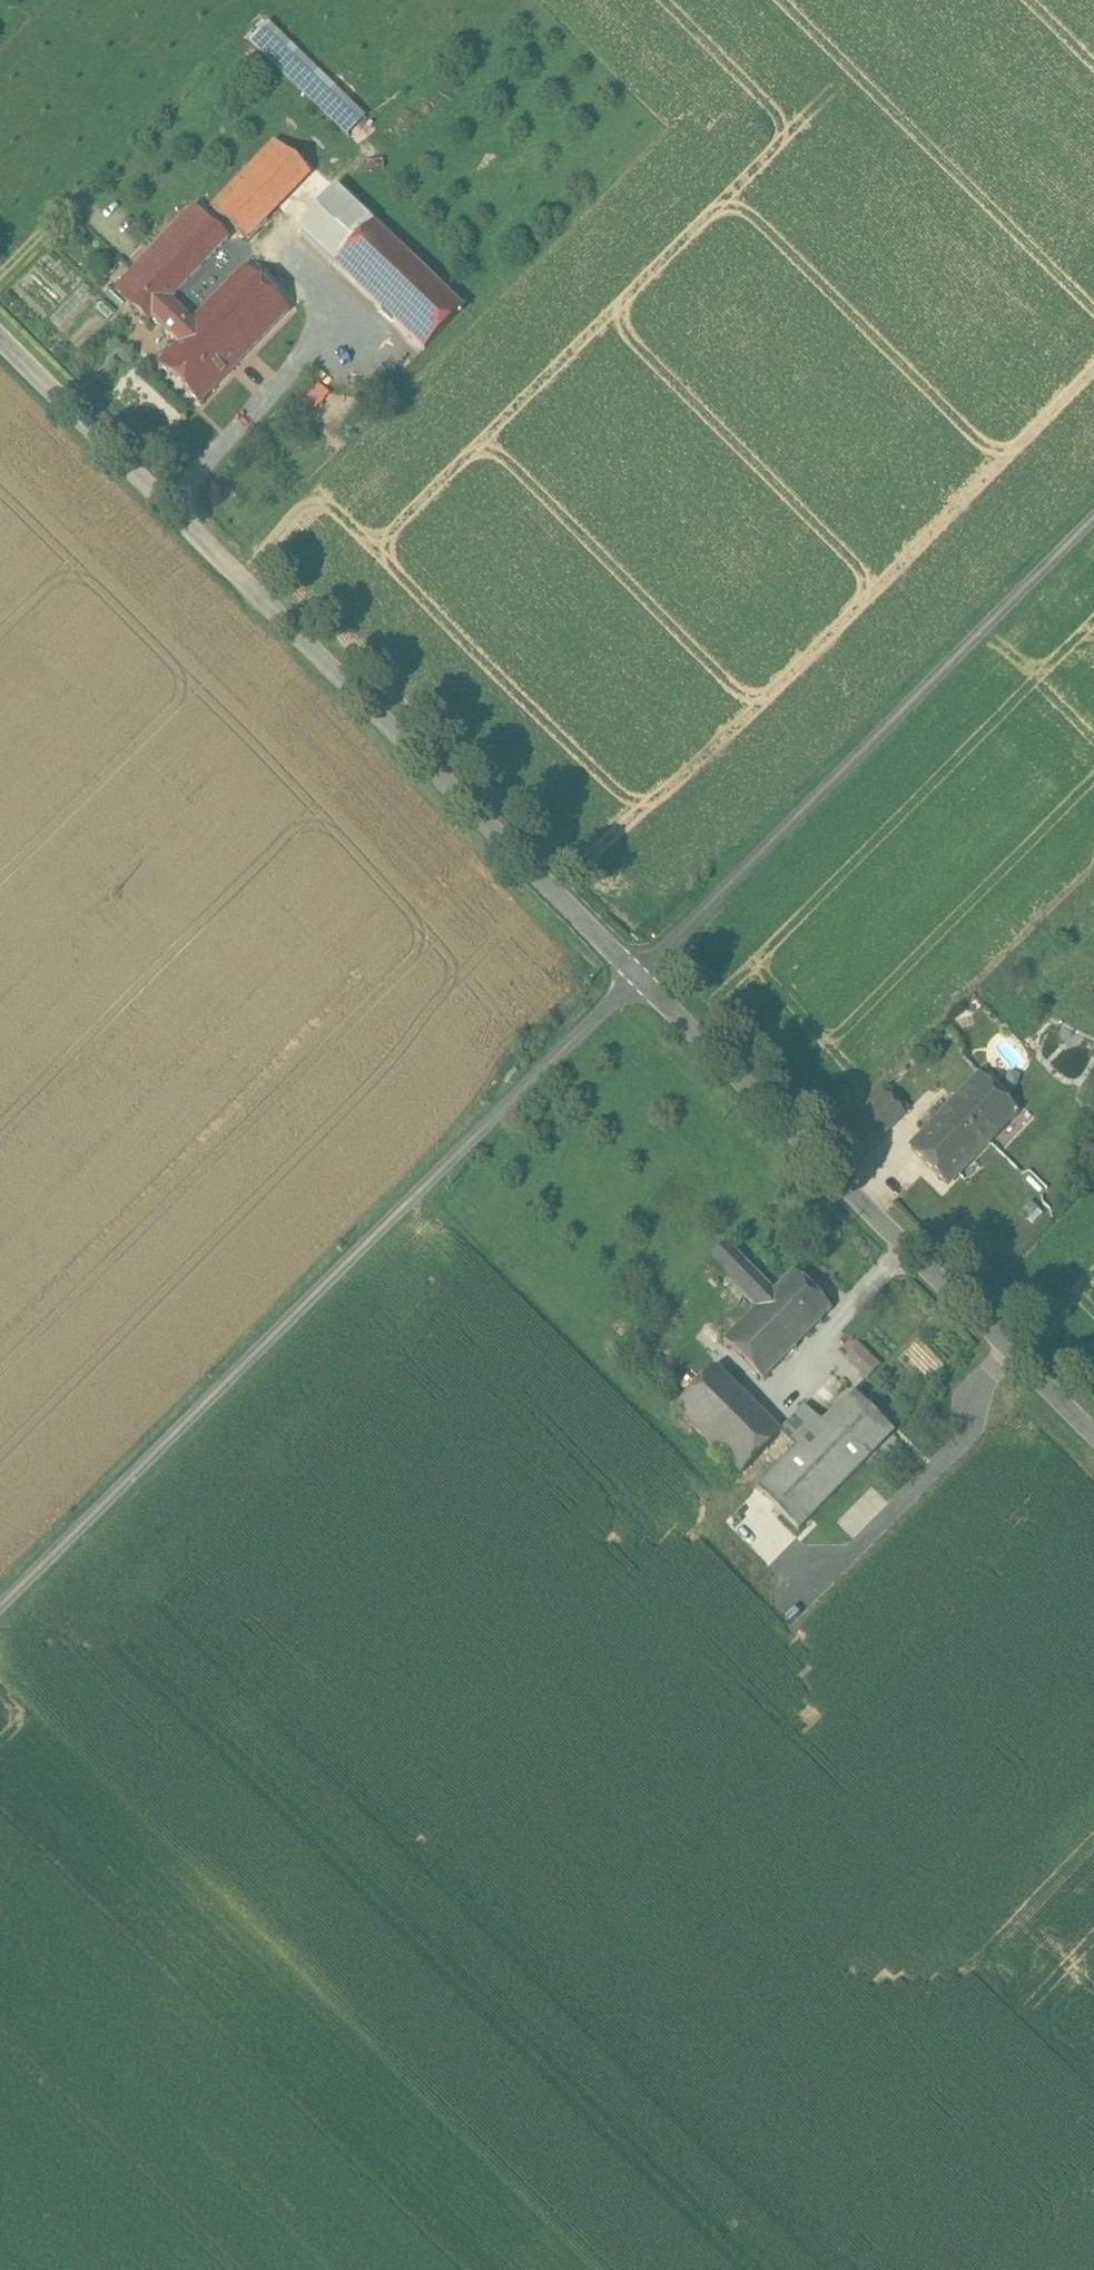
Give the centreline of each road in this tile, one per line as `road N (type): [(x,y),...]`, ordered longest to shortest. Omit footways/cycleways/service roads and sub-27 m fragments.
road 1 (tertiary): [(0,338),(643,972),(1093,1431)]
road 2 (track): [(0,1606),(1093,519)]

